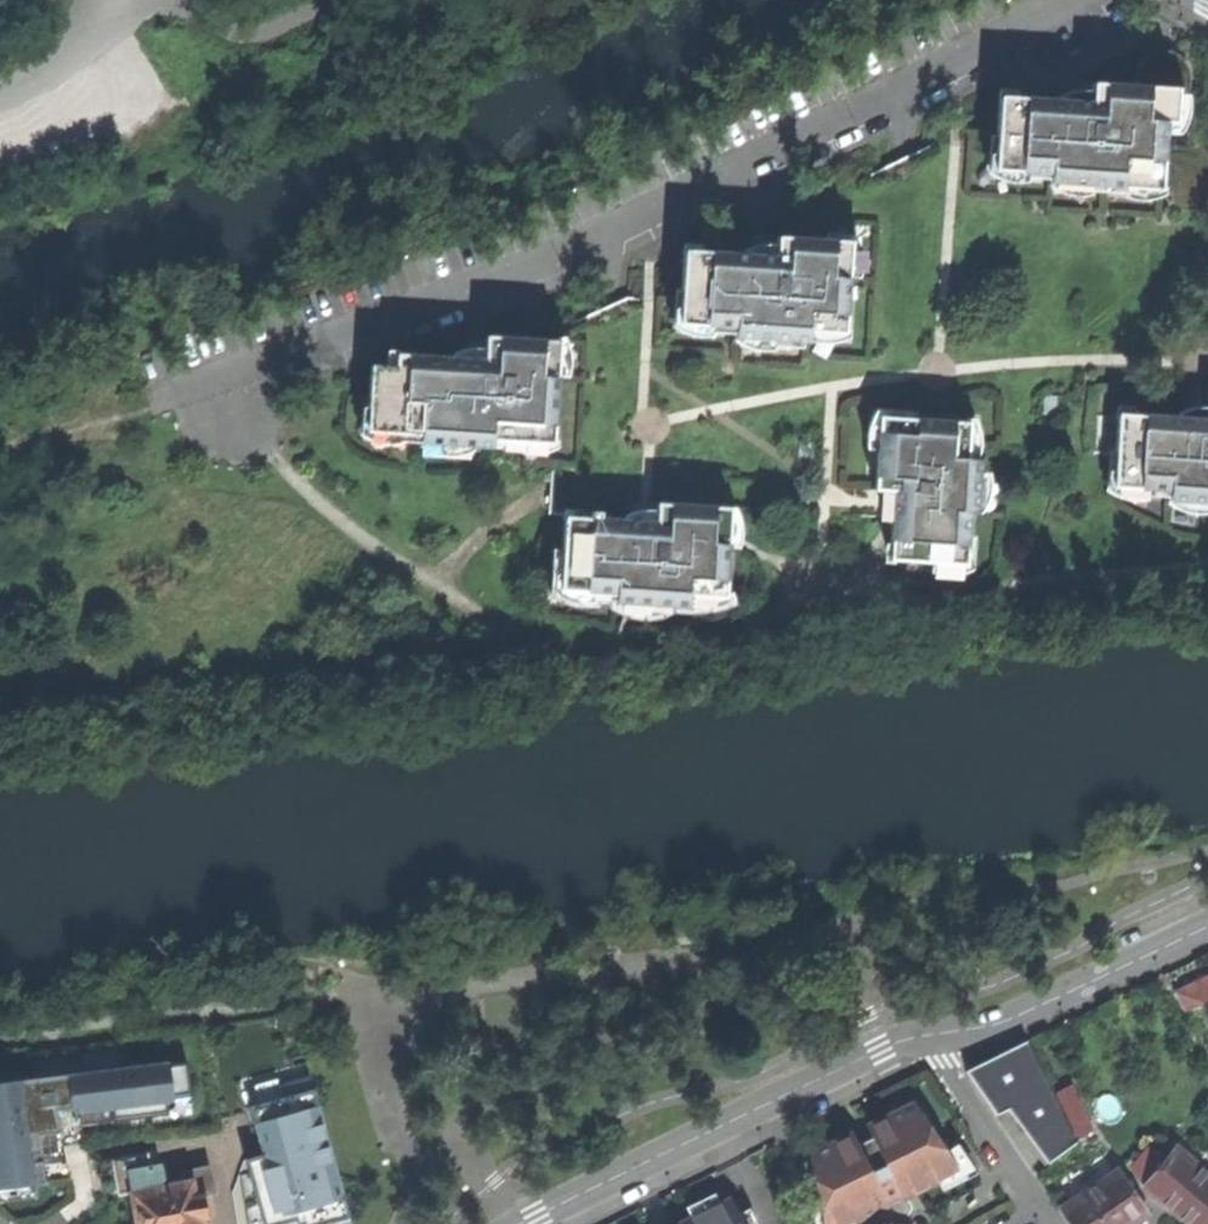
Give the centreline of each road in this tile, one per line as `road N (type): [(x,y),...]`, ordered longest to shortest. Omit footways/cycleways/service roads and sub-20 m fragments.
road 1 (residential): [(521,1223),(927,1035)]
road 2 (residential): [(927,1035),(1013,1018),(1207,926)]
road 3 (residential): [(927,1035),(1053,1223)]
road 4 (residential): [(0,98),(142,0)]

